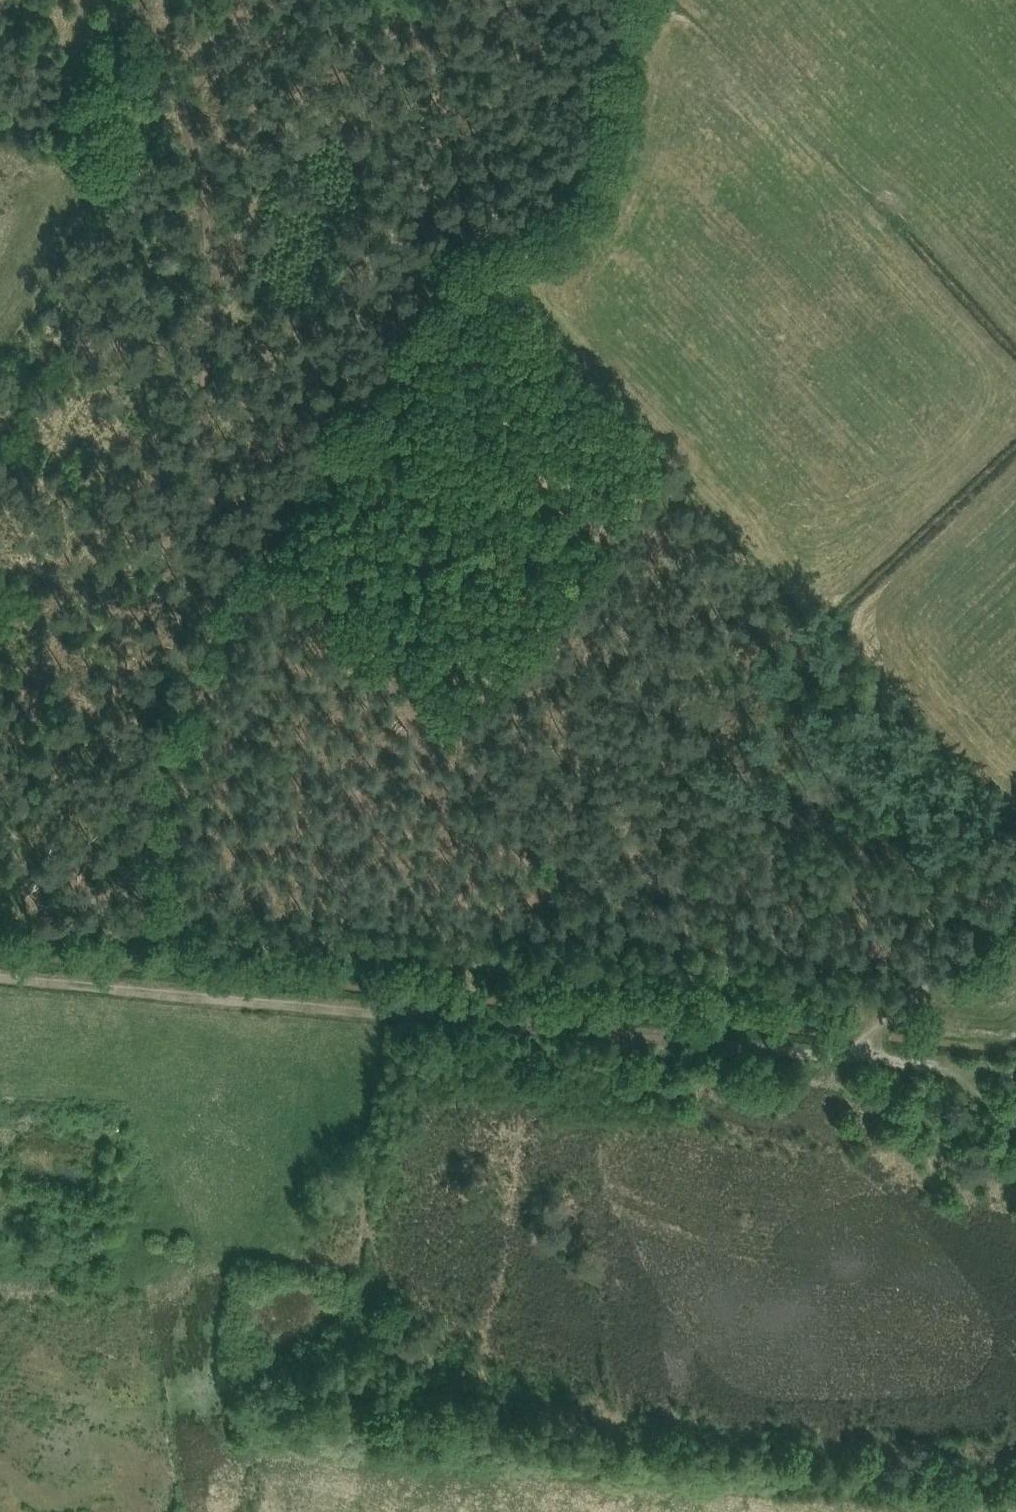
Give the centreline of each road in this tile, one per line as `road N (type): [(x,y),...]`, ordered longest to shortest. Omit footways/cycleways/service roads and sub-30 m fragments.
road 1 (track): [(0,976),(863,1060)]
road 2 (track): [(1015,1075),(863,1060)]

